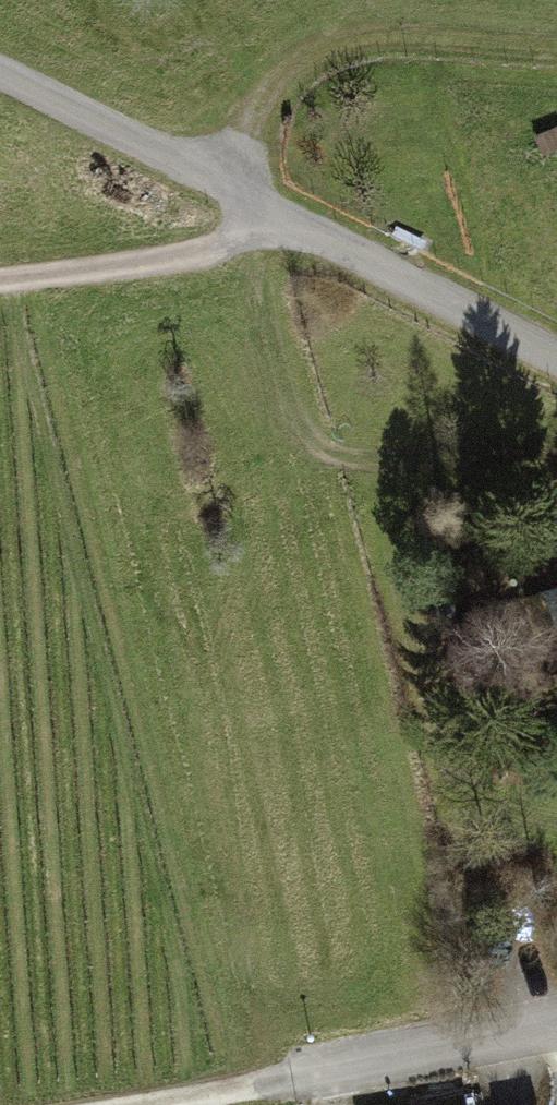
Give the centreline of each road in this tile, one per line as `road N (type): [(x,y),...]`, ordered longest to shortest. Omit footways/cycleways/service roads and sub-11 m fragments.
road 1 (track): [(0,286),(197,268),(219,170),(419,9),(556,7)]
road 2 (unclassified): [(0,65),(556,348)]
road 3 (residential): [(295,1074),(556,1022)]
road 4 (track): [(77,1104),(295,1074)]

